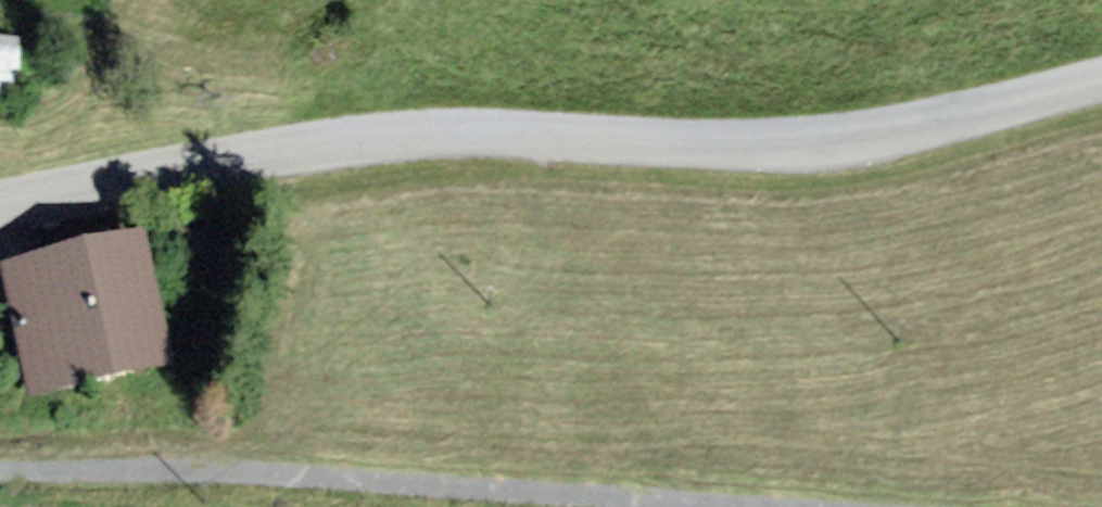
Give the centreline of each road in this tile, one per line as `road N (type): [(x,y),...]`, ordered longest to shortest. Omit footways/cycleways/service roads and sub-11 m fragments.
road 1 (unclassified): [(0,187),(425,127),(720,123),(1026,98),(1101,80)]
road 2 (unclassified): [(0,469),(167,466),(846,506)]

